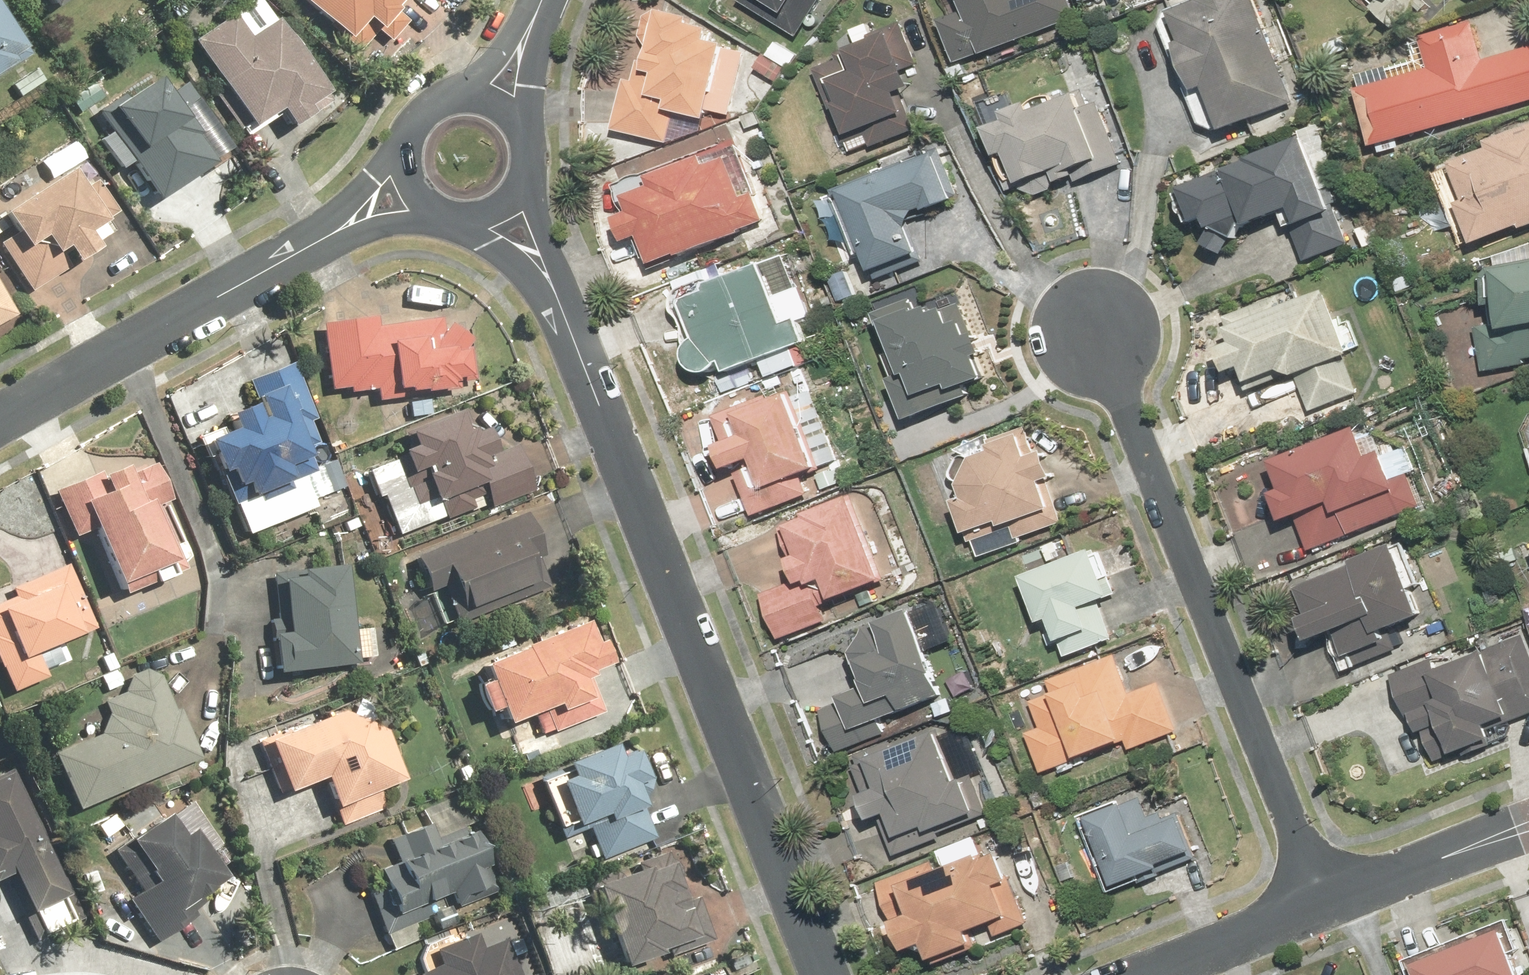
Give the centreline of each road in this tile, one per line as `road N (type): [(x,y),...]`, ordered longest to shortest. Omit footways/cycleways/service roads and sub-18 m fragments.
road 1 (residential): [(506,218),(552,293),(832,974)]
road 2 (residential): [(1094,321),(1322,901)]
road 3 (residential): [(0,419),(407,194)]
road 4 (residential): [(1322,901),(1528,830)]
road 5 (residential): [(1144,974),(1322,901)]
road 6 (residential): [(407,194),(396,150),(416,108),(457,88),(502,98)]
road 7 (residential): [(502,98),(531,135),(535,158),(530,181),(506,218)]

